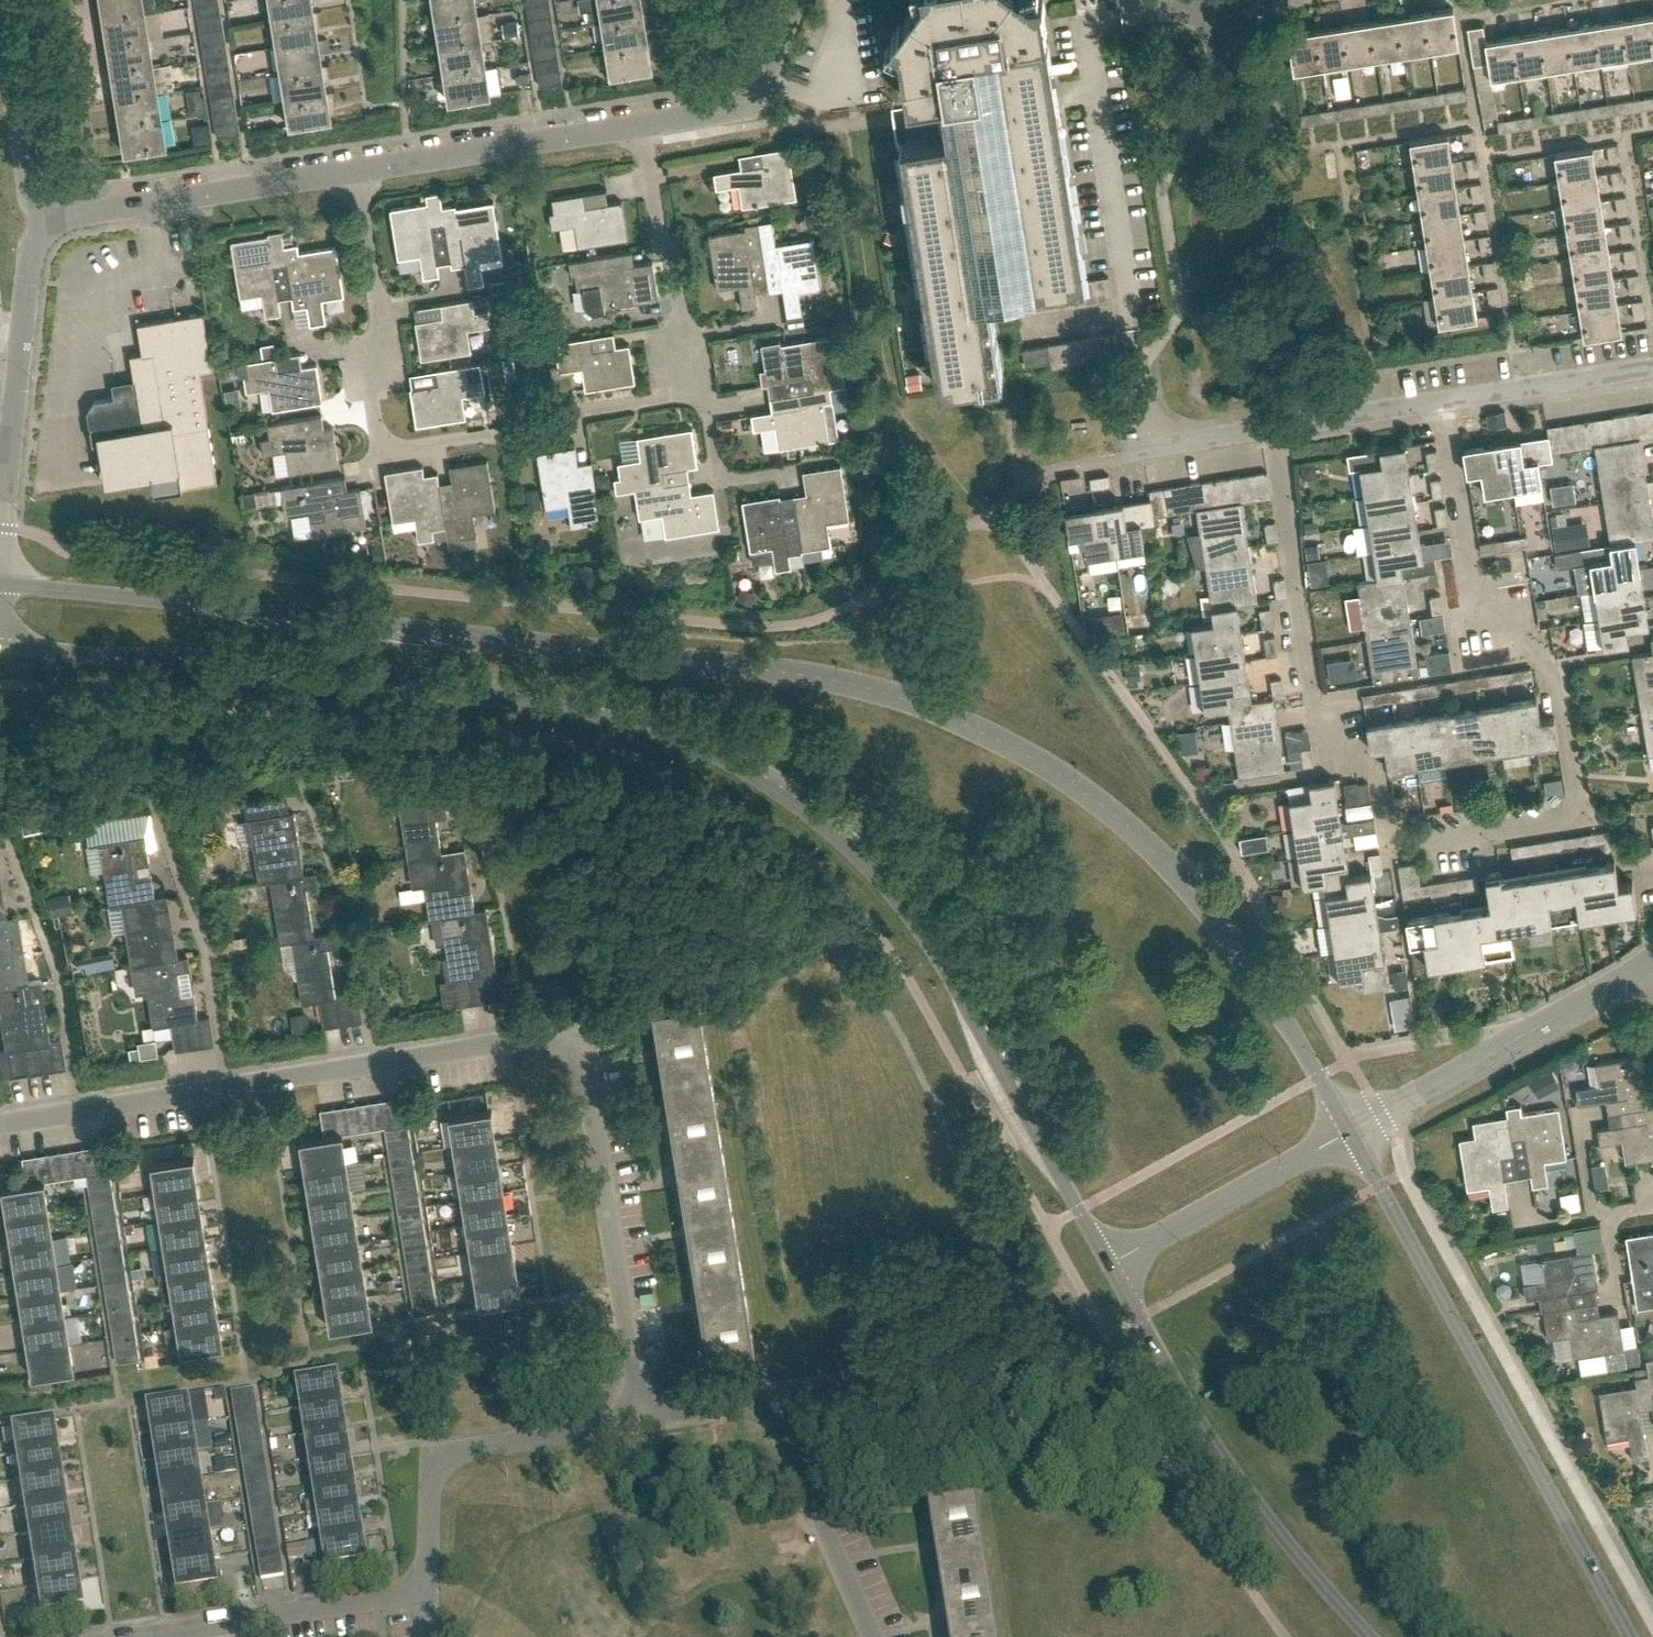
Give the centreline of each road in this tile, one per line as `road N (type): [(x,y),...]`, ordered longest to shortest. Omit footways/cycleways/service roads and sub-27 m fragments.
road 1 (tertiary): [(1352,1130),(1262,980),(1129,825),(1029,753),(943,713),(851,682),(0,583)]
road 2 (tertiary): [(0,647),(555,700),(673,731),(737,760),(819,811),(890,884),(1111,1262)]
road 3 (residential): [(1271,430),(1314,709),(1381,777),(1389,824),(1409,841),(1558,818),(1575,796),(1558,672),(1476,603),(1447,401)]
road 4 (residential): [(640,1420),(576,1035),(0,1127)]
road 5 (residential): [(137,1636),(424,1591),(432,1474),(440,1460),(640,1420)]
road 6 (tertiary): [(1630,1636),(1352,1130)]
road 7 (tertiary): [(1111,1262),(1217,1445),(1305,1567),(1373,1636)]
road 8 (residential): [(379,334),(373,398),(379,436),(390,448),(553,428),(585,412),(690,394)]
road 9 (residential): [(870,1636),(767,1402),(640,1420)]
road 10 (unclassified): [(0,552),(31,257),(47,213)]
road 11 (unclassified): [(1352,1130),(1642,968)]
road 12 (unclassified): [(47,213),(355,171)]
road 13 (unclassified): [(355,171),(642,124)]
road 14 (unclassified): [(1111,1262),(1352,1130)]
road 15 (unclassified): [(642,124),(749,100),(796,0)]
road 16 (residential): [(685,336),(642,124)]
road 17 (unclassified): [(47,213),(0,5)]
road 18 (residential): [(1137,357),(1153,449),(1271,430)]
road 19 (residential): [(1447,401),(1652,367)]
road 20 (residential): [(1271,430),(1447,401)]
road 21 (residential): [(355,171),(379,334)]
road 22 (residential): [(790,475),(740,478),(723,471),(706,405),(690,394)]

